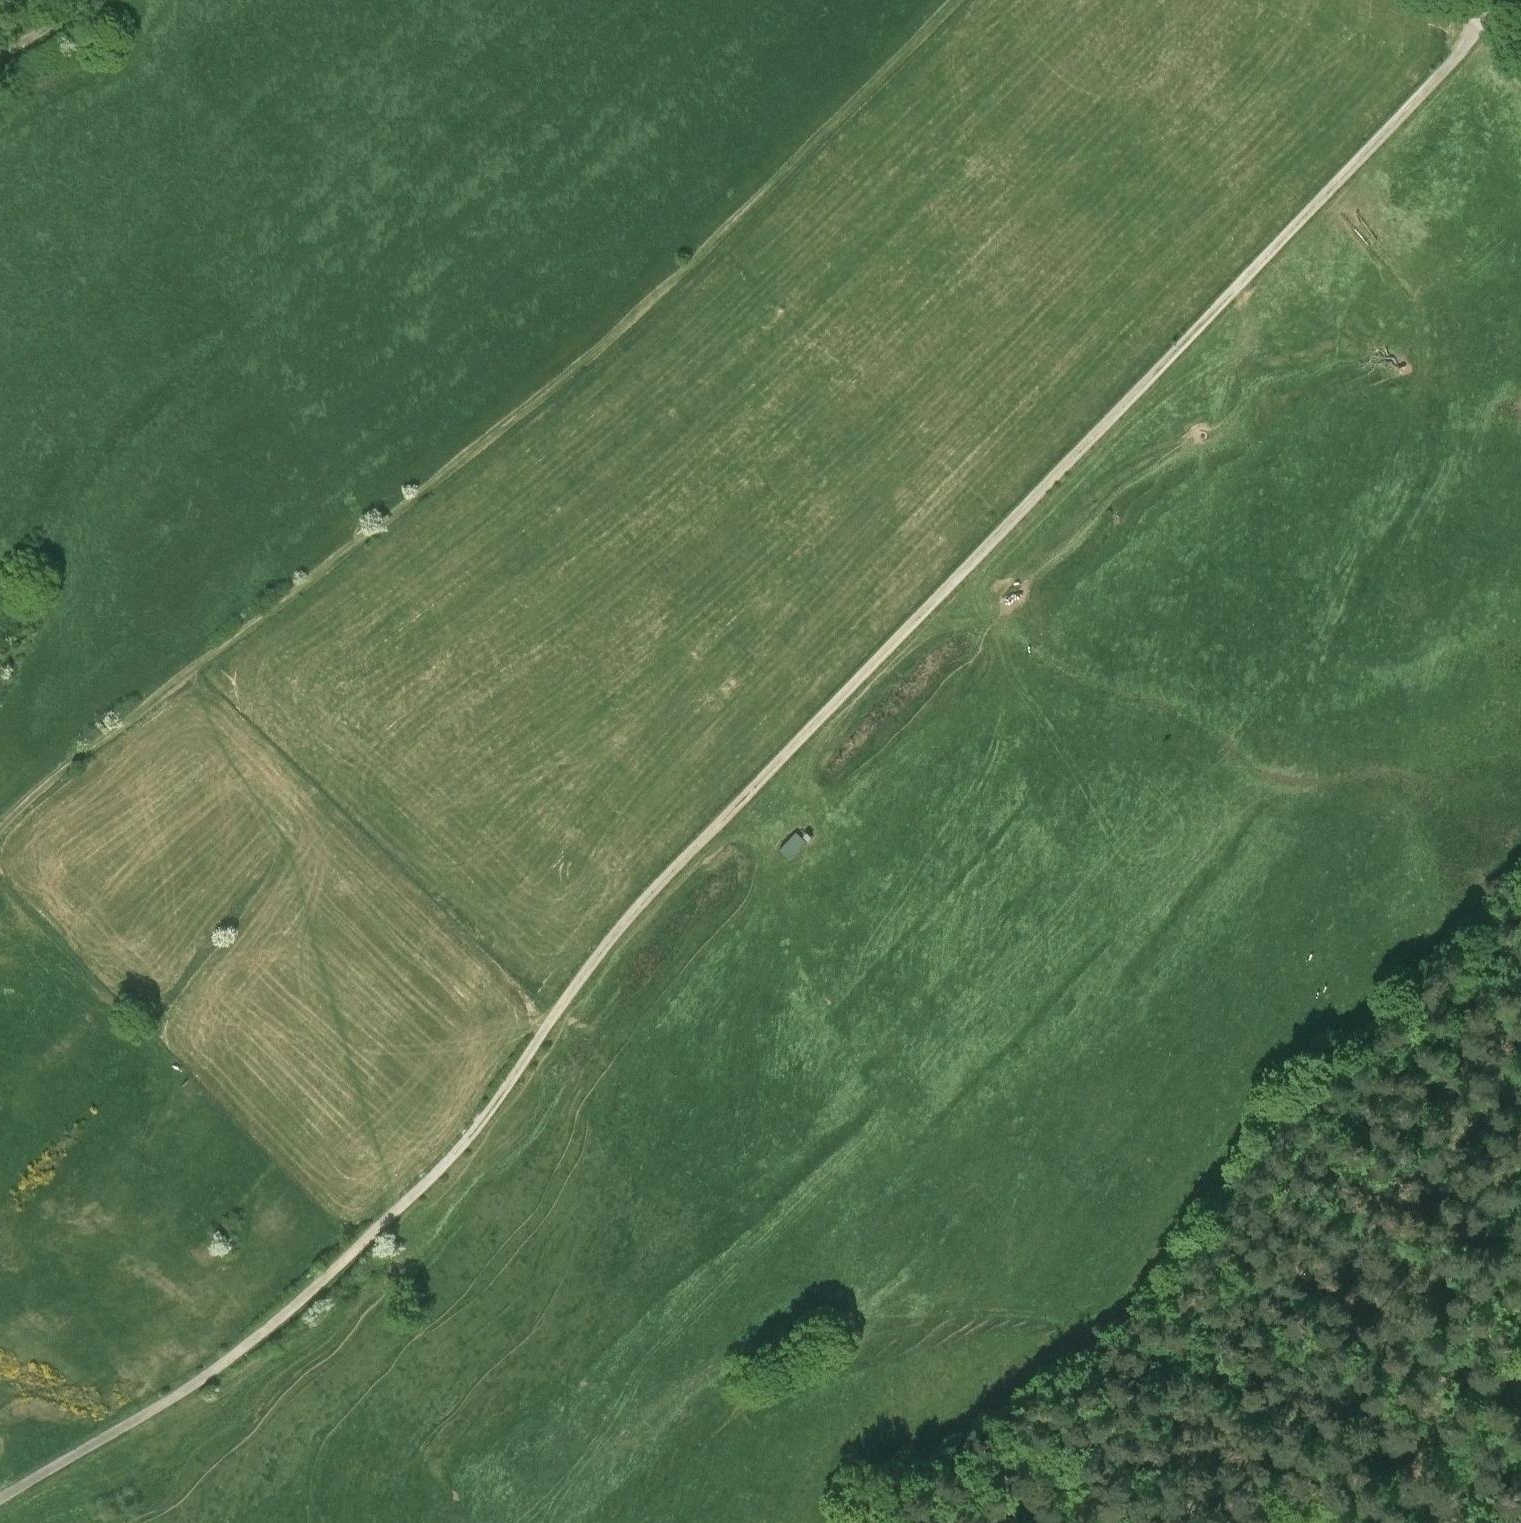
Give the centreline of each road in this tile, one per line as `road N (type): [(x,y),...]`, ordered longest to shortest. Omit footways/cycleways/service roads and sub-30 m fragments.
road 1 (track): [(1486,22),(665,881),(462,1156),(203,1385),(0,1507)]
road 2 (track): [(956,0),(651,302),(77,758),(0,833)]

